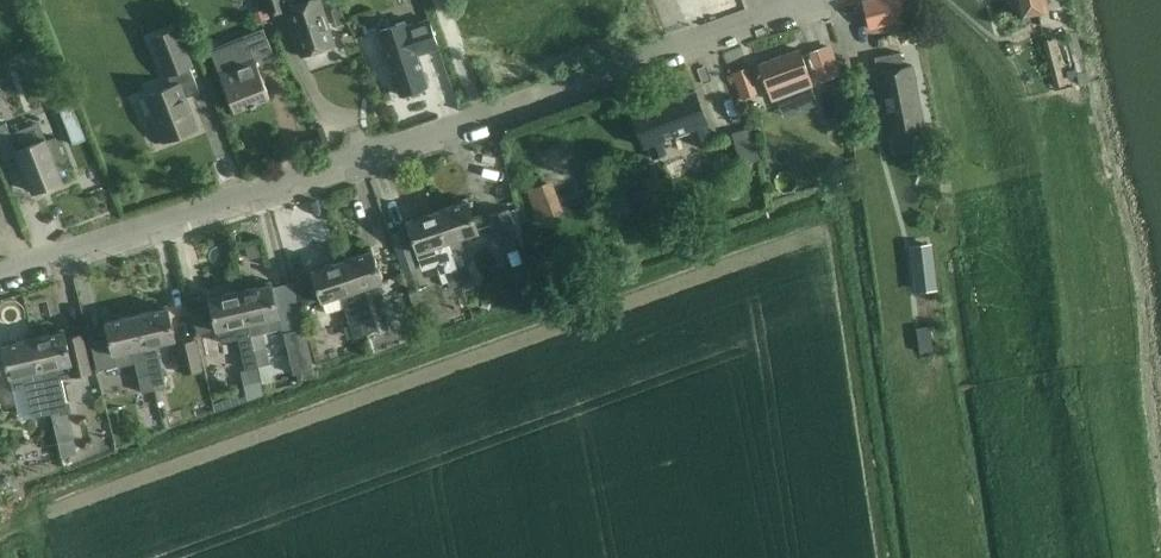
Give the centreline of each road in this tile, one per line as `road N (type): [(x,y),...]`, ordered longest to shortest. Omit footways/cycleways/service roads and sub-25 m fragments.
road 1 (residential): [(0,273),(820,0)]
road 2 (track): [(986,0),(1043,124),(1053,168),(1096,557)]

